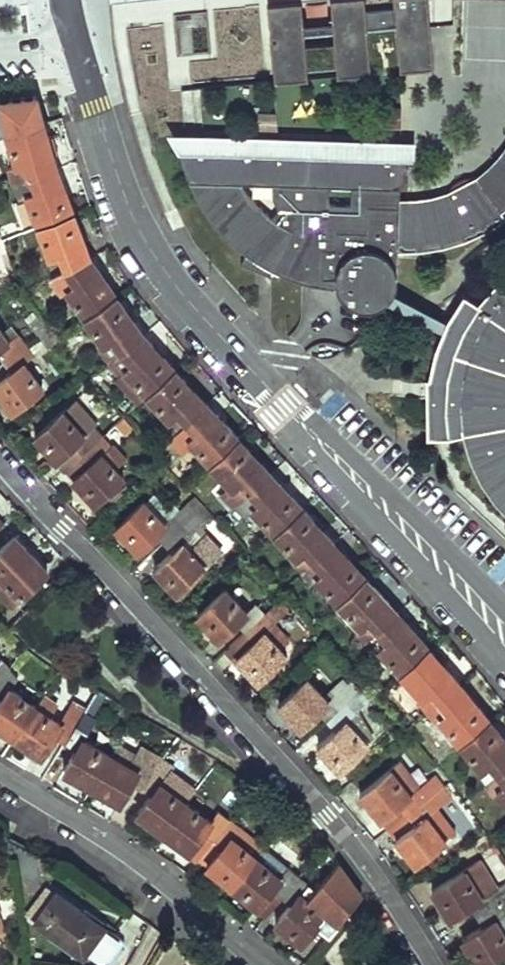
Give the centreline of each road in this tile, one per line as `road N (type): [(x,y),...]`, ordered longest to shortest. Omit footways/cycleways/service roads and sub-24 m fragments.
road 1 (residential): [(432,964),(327,816),(0,463)]
road 2 (tertiary): [(282,409),(166,272),(134,219),(76,42)]
road 3 (tertiary): [(282,409),(316,456),(504,663)]
road 4 (residential): [(0,775),(132,859),(258,964)]
road 5 (tertiary): [(504,609),(334,442),(282,409)]

